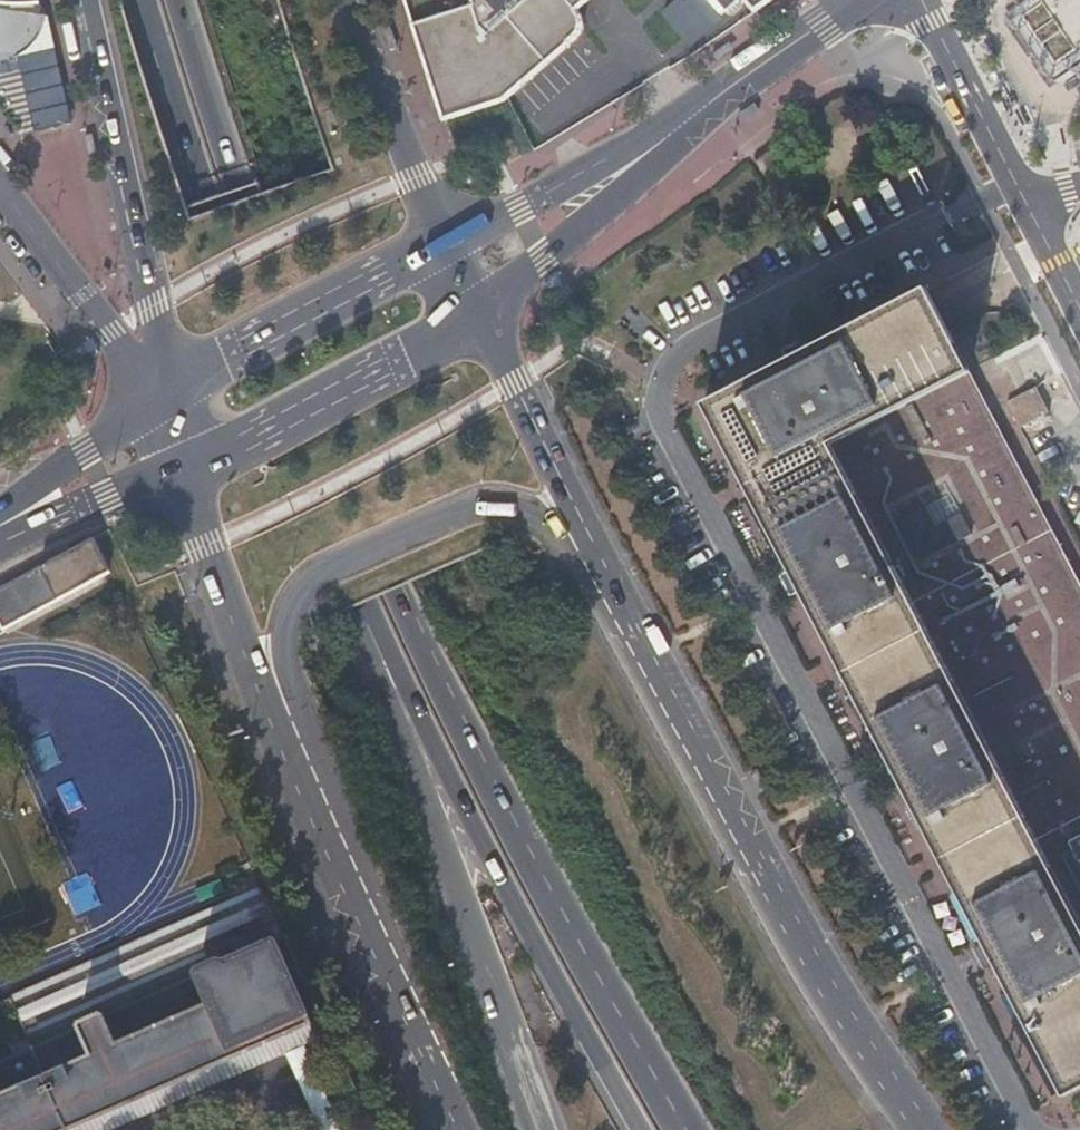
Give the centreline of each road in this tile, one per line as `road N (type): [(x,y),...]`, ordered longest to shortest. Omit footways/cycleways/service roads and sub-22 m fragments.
road 1 (trunk): [(486,785),(393,591),(242,209),(175,0)]
road 2 (trunk): [(283,412),(367,602),(538,949),(641,1129)]
road 3 (trunk): [(283,412),(544,1129)]
road 4 (primary): [(626,636),(542,519),(501,502),(320,572),(298,592),(285,651),(353,884)]
road 5 (primary): [(923,1129),(626,636)]
road 6 (primary): [(181,467),(276,725),(353,884)]
road 7 (trunk): [(147,0),(283,412)]
road 8 (trunk): [(699,1129),(486,785)]
road 9 (primary): [(85,0),(154,304),(164,394)]
road 10 (trunk): [(676,1129),(486,785)]
road 11 (primary): [(626,636),(475,308)]
road 12 (secondary): [(181,467),(406,357),(475,308)]
road 13 (secondary): [(446,245),(164,394)]
road 14 (primary): [(353,884),(463,1129)]
road 15 (residential): [(164,394),(0,183)]
road 16 (secondary): [(475,308),(544,258),(670,131)]
road 17 (primary): [(446,245),(349,0)]
road 18 (secondary): [(670,131),(446,245)]
road 19 (residential): [(1033,216),(915,0)]
road 20 (secondary): [(670,131),(850,0)]
road 21 (secondary): [(164,394),(0,515)]
road 22 (secondary): [(0,539),(181,467)]

